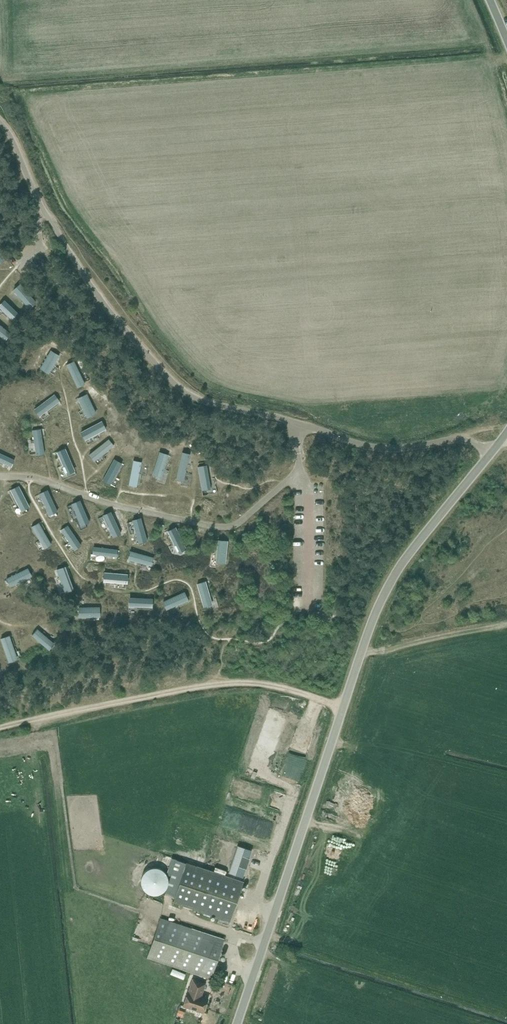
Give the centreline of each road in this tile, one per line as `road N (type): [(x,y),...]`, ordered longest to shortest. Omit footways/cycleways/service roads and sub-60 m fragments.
road 1 (unclassified): [(0,122),(73,257),(180,389),(367,446),(462,439),(492,452)]
road 2 (unclassified): [(238,1023),(383,594),(492,452)]
road 3 (track): [(30,476),(29,493),(75,569),(102,590),(183,581),(209,636),(257,643),(310,610),(311,601)]
road 4 (track): [(0,728),(229,684),(278,687),(342,709)]
road 5 (track): [(75,360),(61,370),(87,495)]

